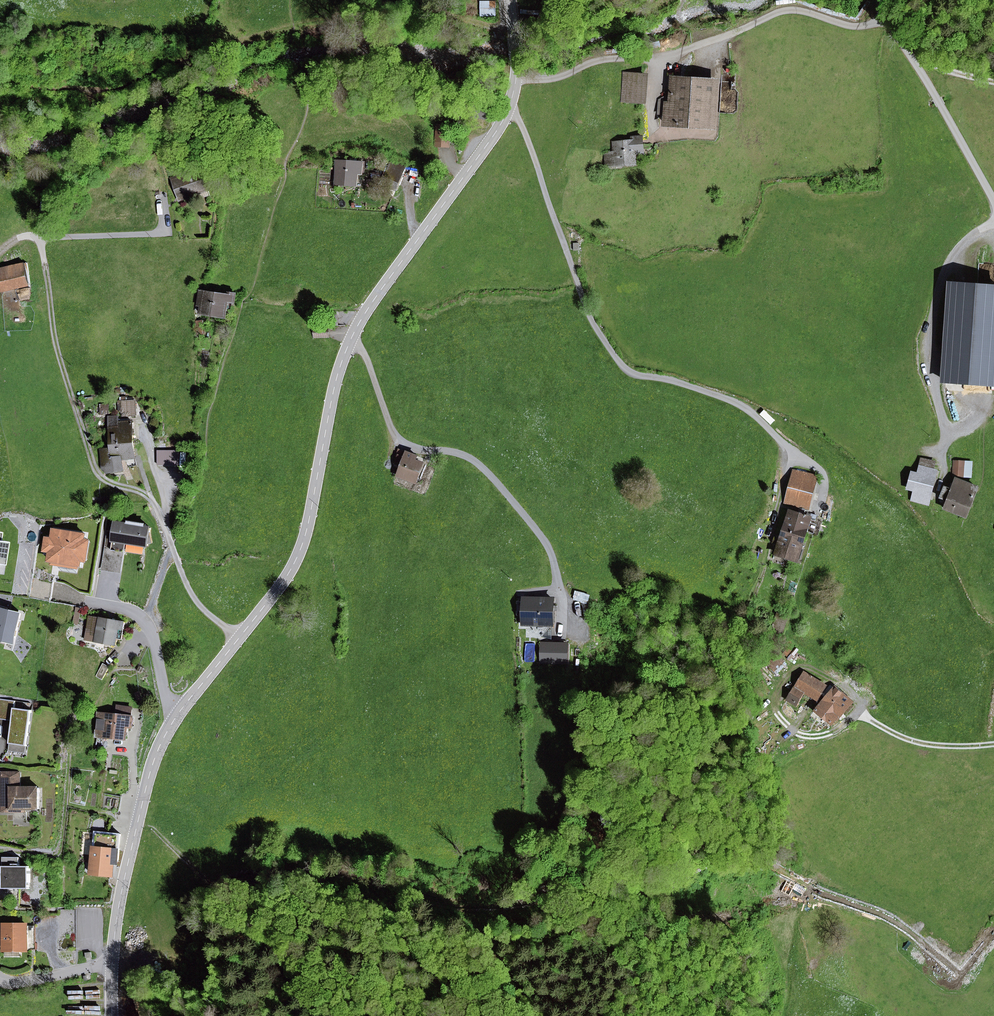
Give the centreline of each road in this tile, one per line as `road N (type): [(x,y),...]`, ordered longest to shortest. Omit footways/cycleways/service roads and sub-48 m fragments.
road 1 (tertiary): [(517,79),(493,137),(354,333),(333,392),(295,564),(167,733),(137,824),(112,966)]
road 2 (unclassified): [(887,19),(855,27),(786,11),(662,58),(595,61),(551,81),(517,79)]
road 3 (track): [(293,26),(128,85),(0,80)]
road 4 (track): [(515,30),(399,7),(293,26)]
road 5 (unclassified): [(993,201),(887,19)]

